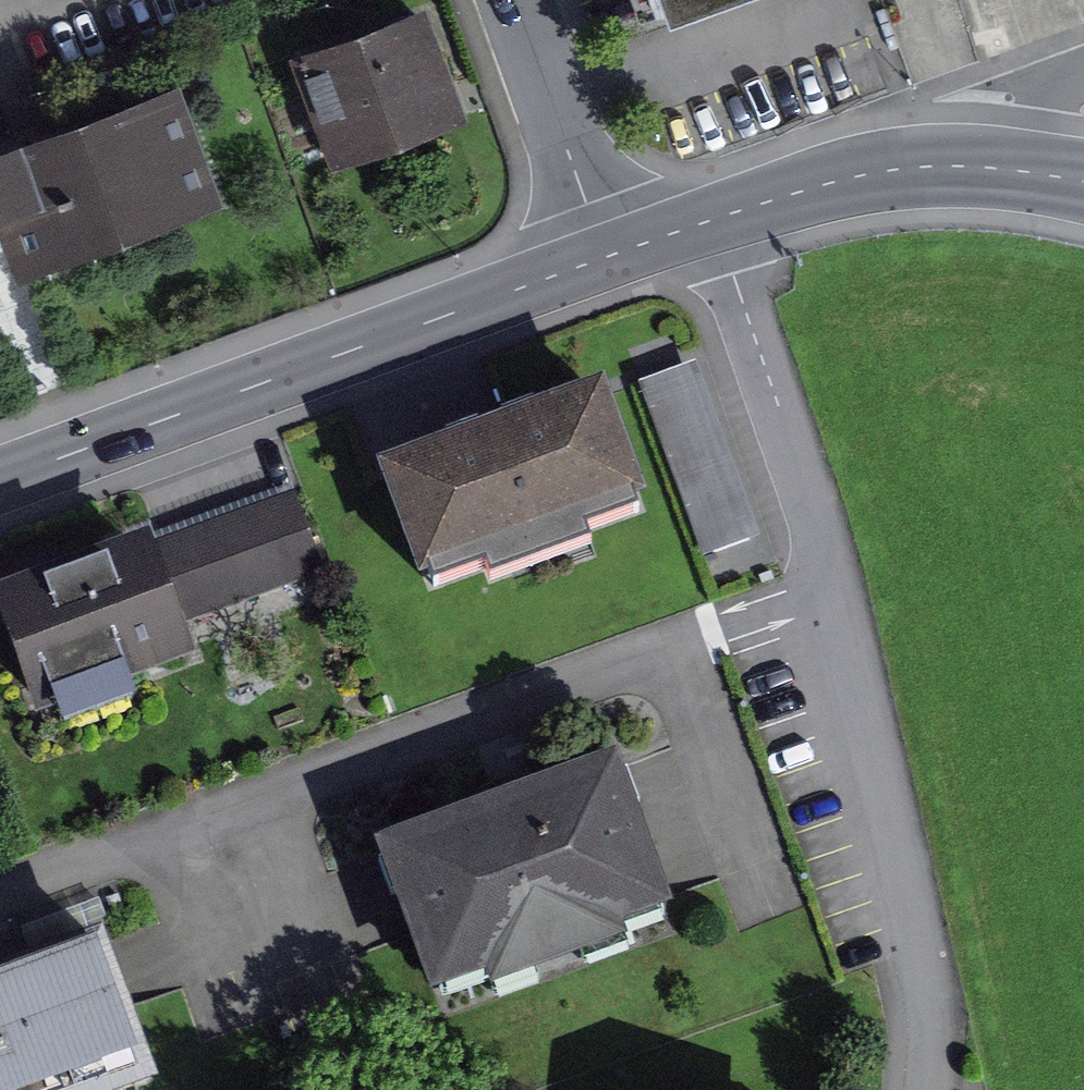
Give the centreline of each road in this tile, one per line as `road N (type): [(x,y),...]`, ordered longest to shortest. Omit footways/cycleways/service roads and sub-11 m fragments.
road 1 (residential): [(716,219),(899,855),(927,1028),(924,1089)]
road 2 (tertiary): [(716,219),(0,481)]
road 3 (residential): [(0,882),(657,642)]
road 4 (tertiary): [(1083,182),(987,168),(911,169),(716,219)]

